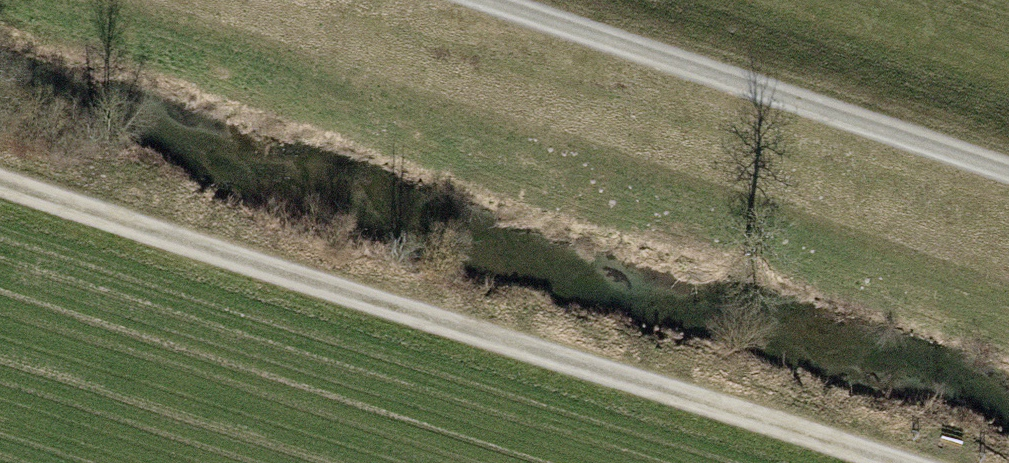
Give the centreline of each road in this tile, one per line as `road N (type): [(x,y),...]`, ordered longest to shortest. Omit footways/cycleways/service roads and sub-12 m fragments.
road 1 (track): [(0,186),(876,462)]
road 2 (track): [(483,0),(1008,172)]

